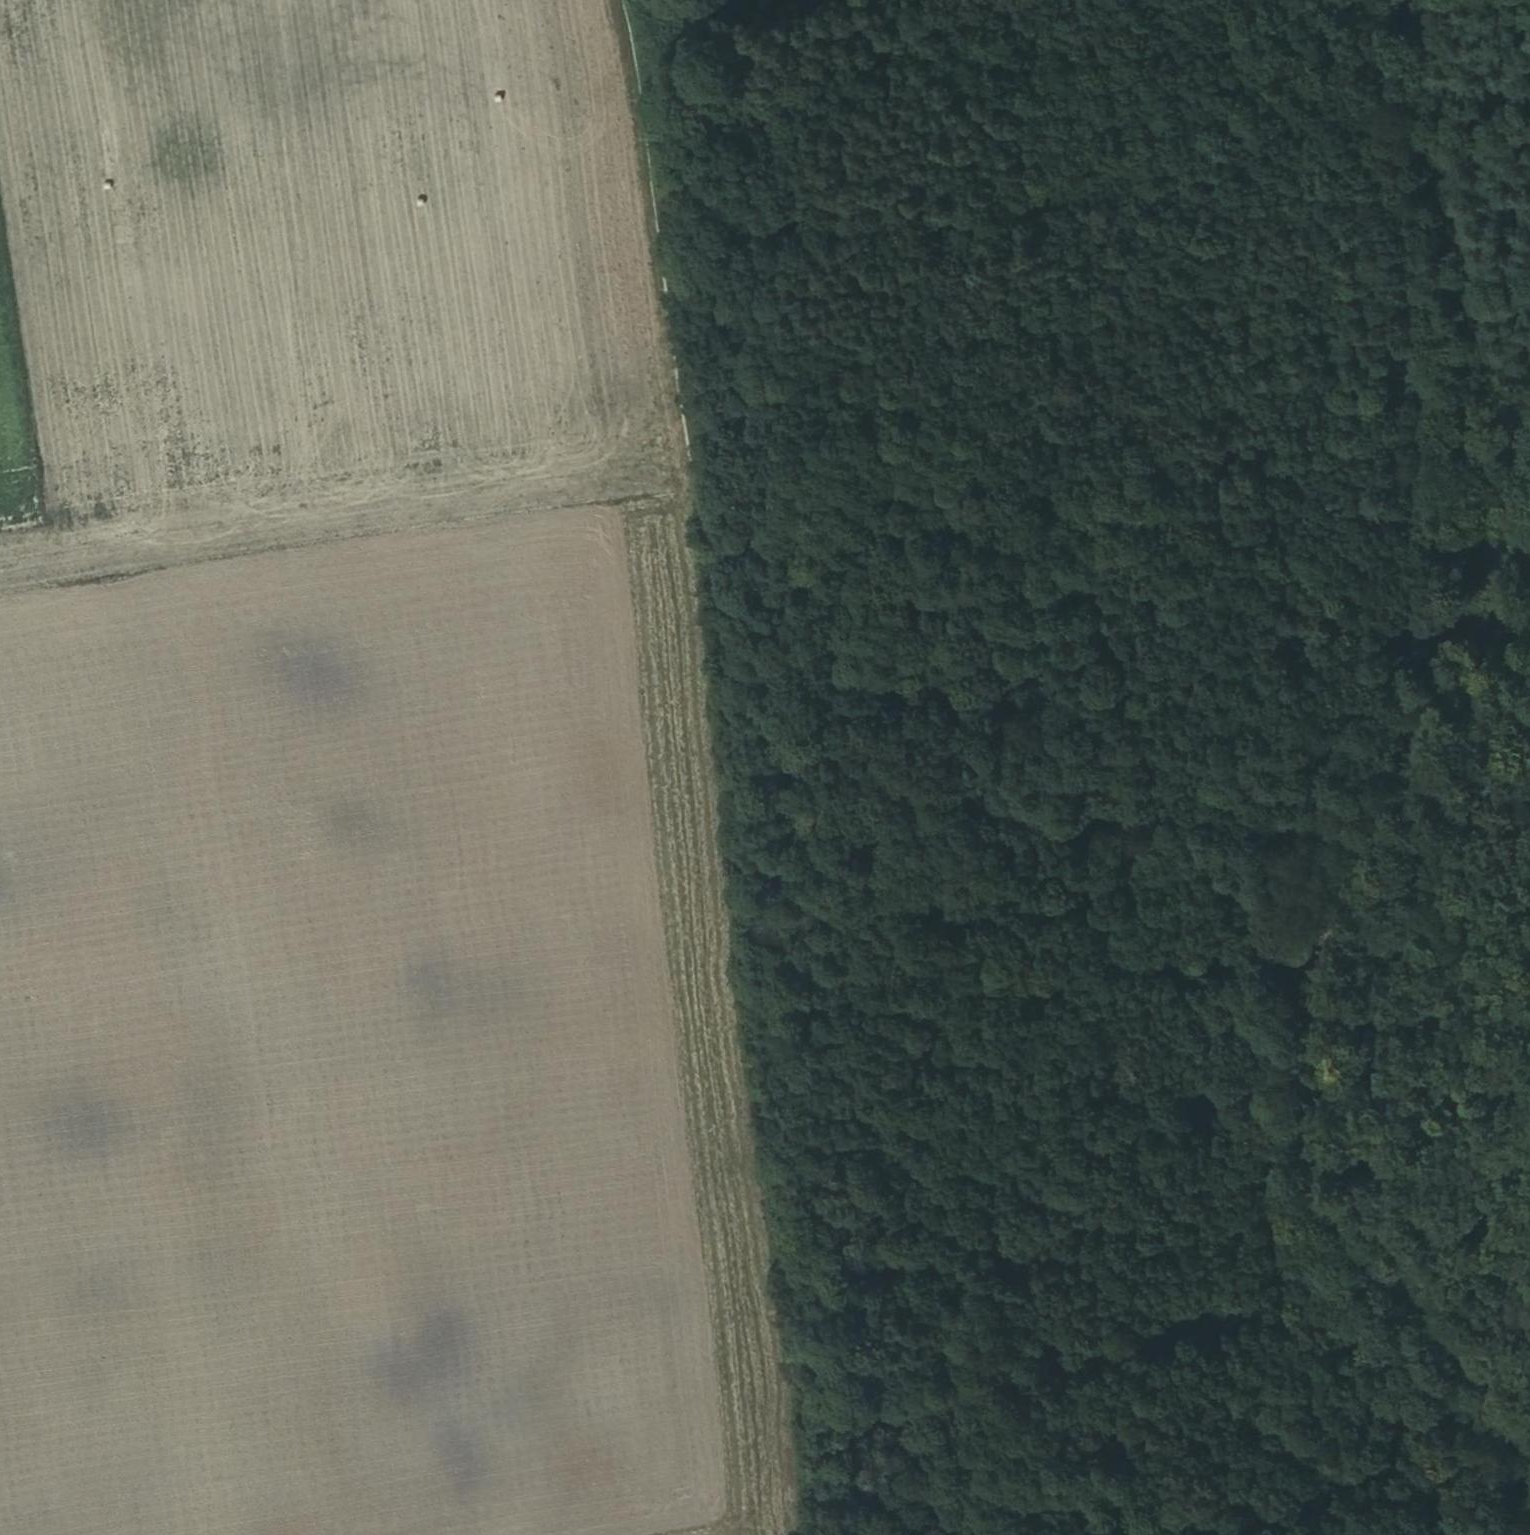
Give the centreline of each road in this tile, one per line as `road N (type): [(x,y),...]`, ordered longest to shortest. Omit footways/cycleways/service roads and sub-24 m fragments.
road 1 (track): [(1473,649),(1396,810),(1327,928),(1307,1048),(1307,1115),(1327,1194),(1462,1364),(1529,1467)]
road 2 (track): [(1403,0),(1459,235),(1501,566),(1473,649)]

